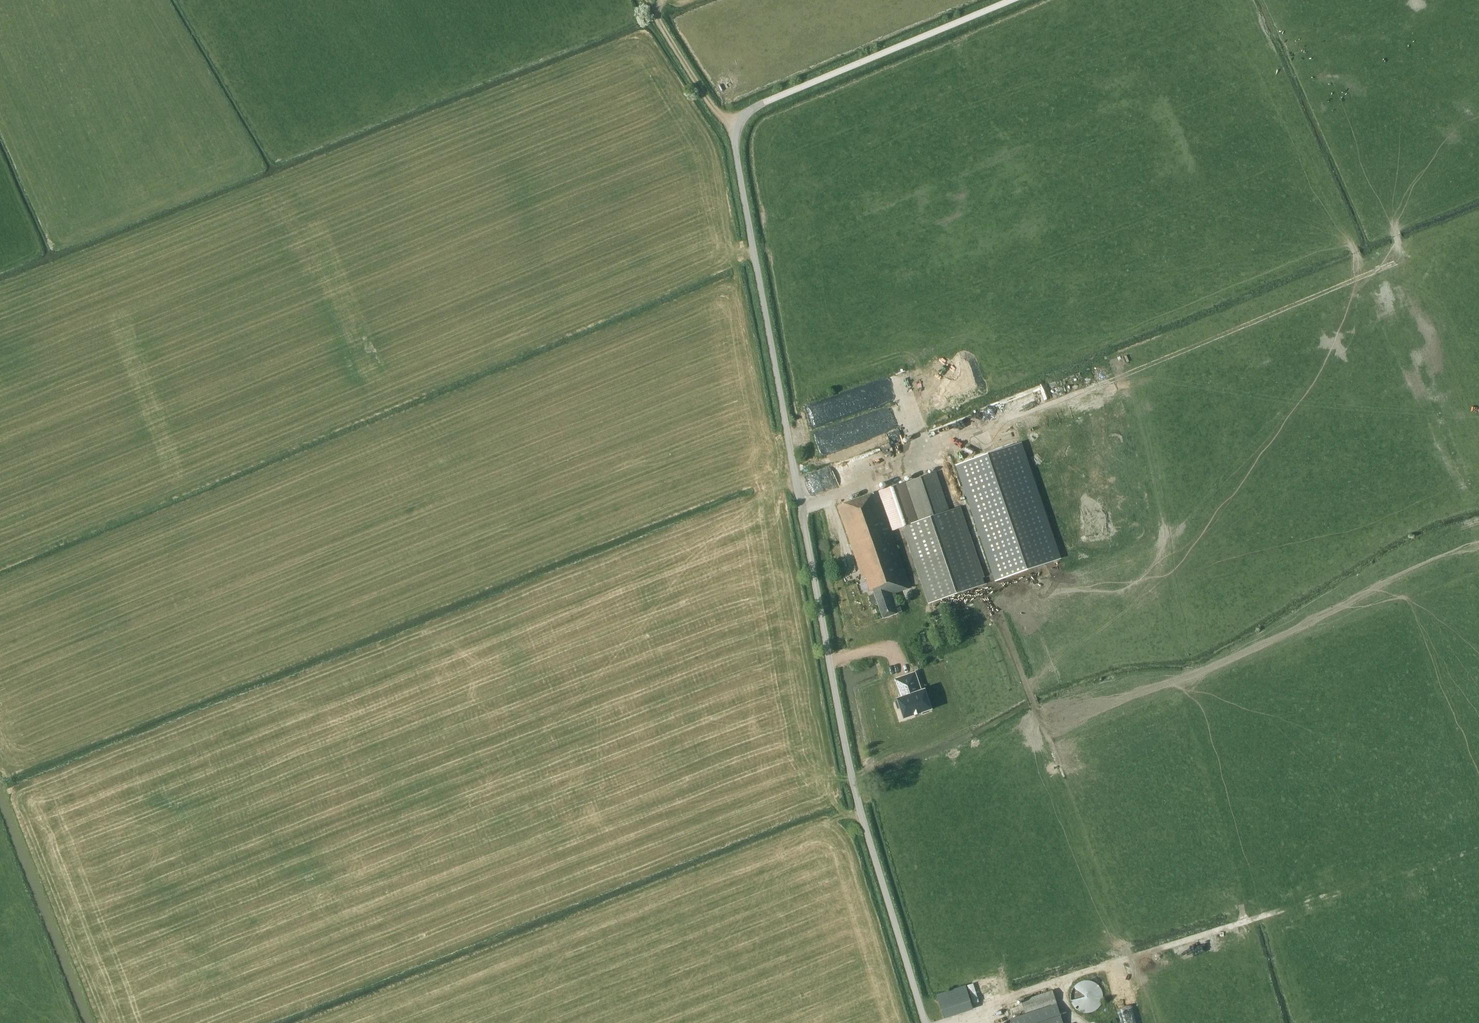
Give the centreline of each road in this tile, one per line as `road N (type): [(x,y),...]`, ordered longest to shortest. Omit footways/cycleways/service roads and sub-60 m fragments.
road 1 (tertiary): [(924,1022),(848,760),(735,124),(768,99),(1010,0)]
road 2 (track): [(735,124),(713,108),(646,0)]

